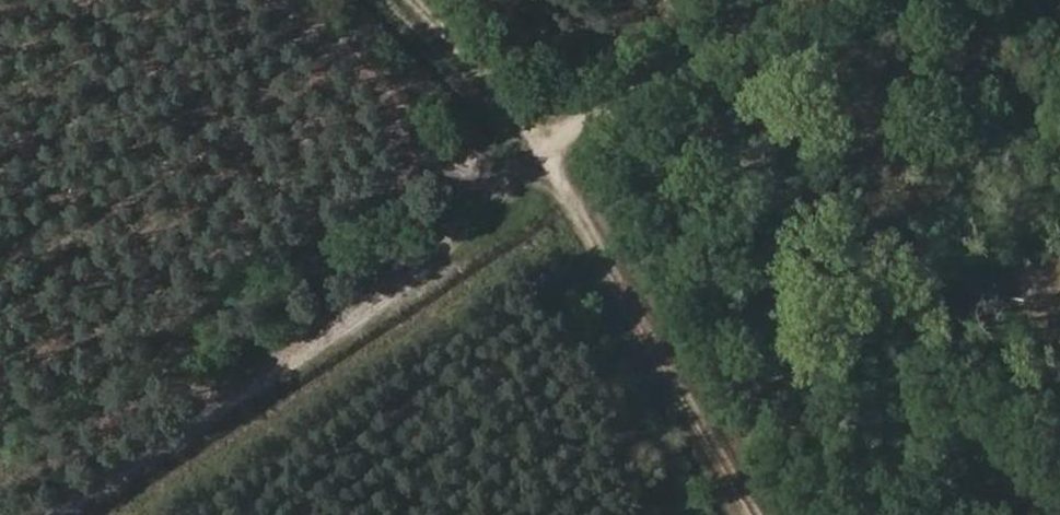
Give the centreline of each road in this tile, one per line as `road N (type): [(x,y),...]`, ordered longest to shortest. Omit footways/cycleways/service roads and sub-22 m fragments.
road 1 (track): [(418,0),(554,149),(768,514)]
road 2 (track): [(84,514),(580,194)]
road 3 (track): [(418,299),(475,248),(511,187),(554,149),(787,0)]

